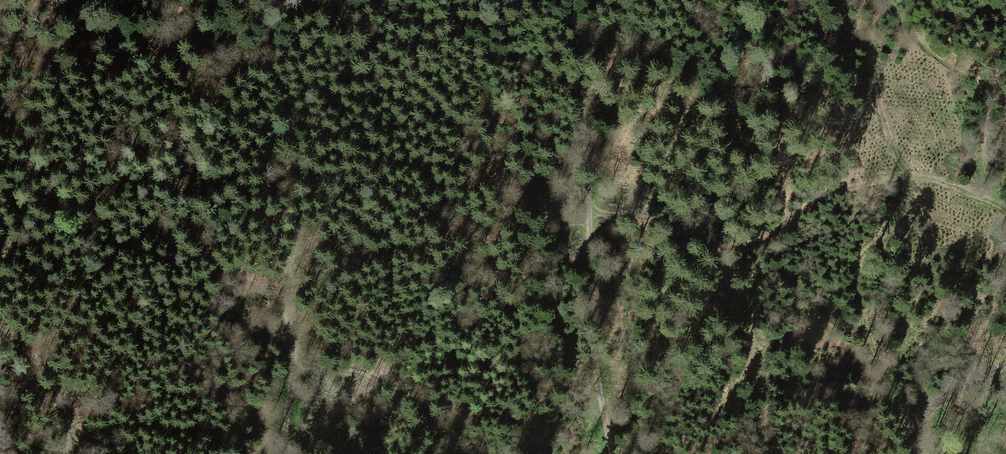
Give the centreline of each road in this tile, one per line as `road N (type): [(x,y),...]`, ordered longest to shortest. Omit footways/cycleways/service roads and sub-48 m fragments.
road 1 (track): [(283,453),(298,351),(285,291),(299,225),(285,174),(243,125),(181,81),(179,43),(0,16)]
road 2 (track): [(179,43),(365,54),(400,77),(521,192),(561,215),(587,216)]
road 3 (track): [(587,216),(608,453)]
road 4 (track): [(574,0),(587,216)]
road 5 (track): [(23,106),(62,113),(80,104),(93,83),(179,43)]
road 6 (track): [(0,324),(47,375),(72,434),(68,453)]
road 7 (track): [(907,453),(918,426),(945,396),(1005,371)]

